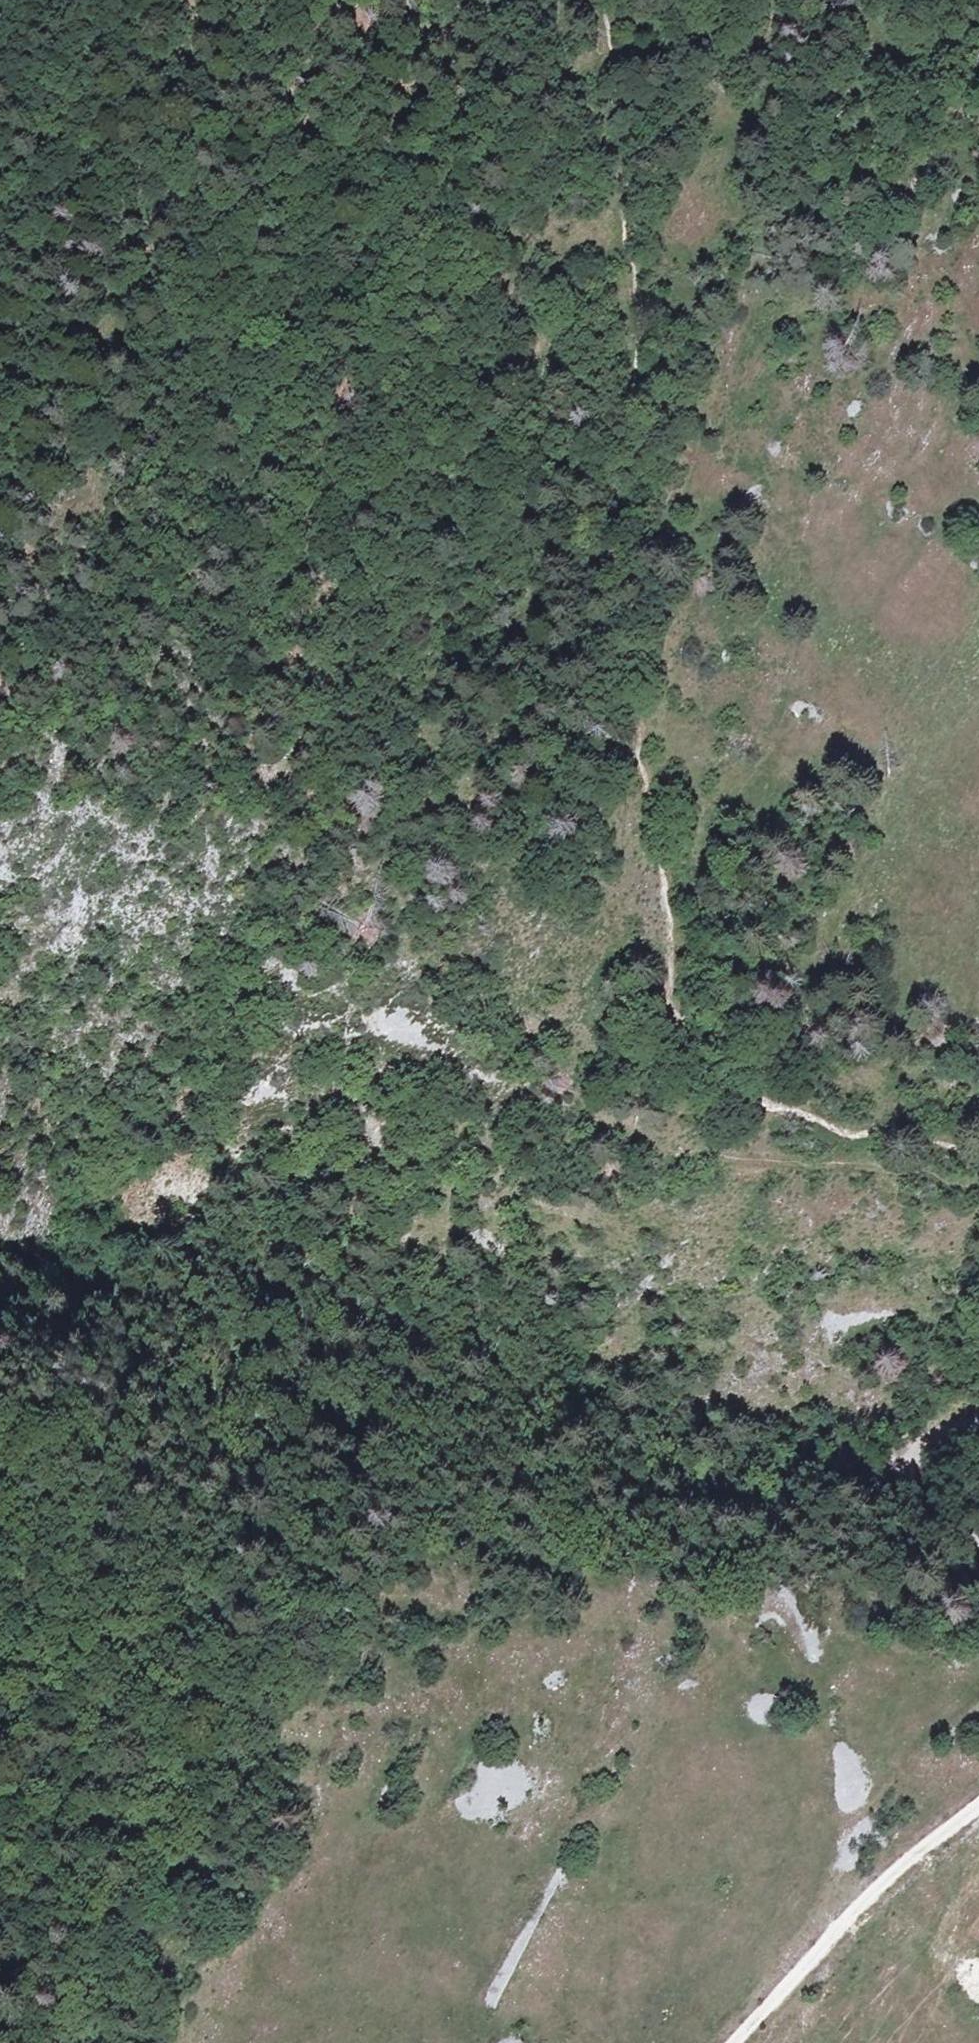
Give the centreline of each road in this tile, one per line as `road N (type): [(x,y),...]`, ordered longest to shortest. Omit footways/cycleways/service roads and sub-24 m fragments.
road 1 (track): [(731,2042),(887,1877),(978,1804)]
road 2 (unclassified): [(978,1421),(929,1435),(914,1464),(922,1493),(978,1548)]

